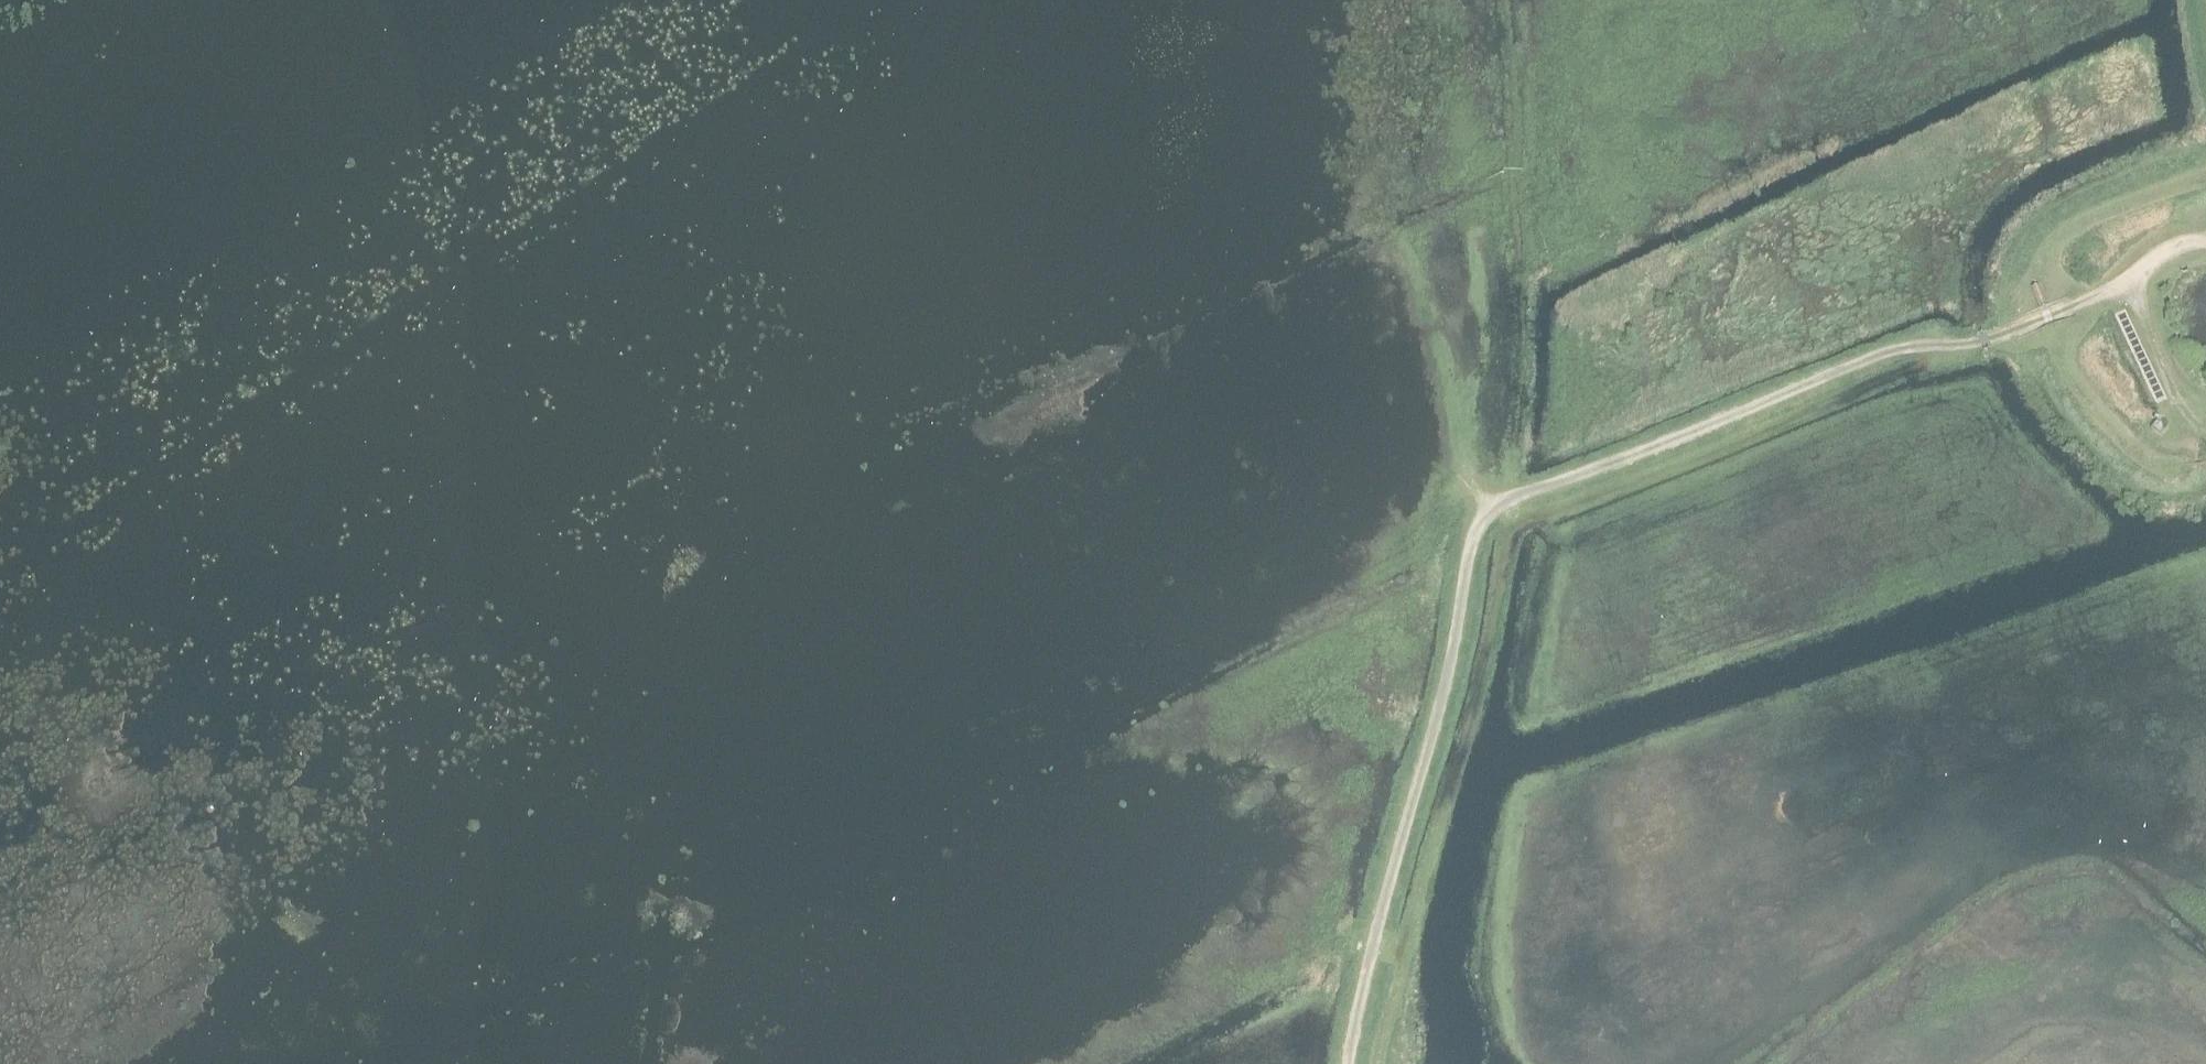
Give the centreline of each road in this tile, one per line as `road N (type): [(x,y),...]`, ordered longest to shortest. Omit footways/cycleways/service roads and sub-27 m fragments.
road 1 (track): [(1347,1063),(1454,648),(1473,535),(1484,515),(1891,351),(1986,341),(2107,292),(2162,250),(2205,241)]
road 2 (track): [(2127,281),(2177,403),(2205,428)]

